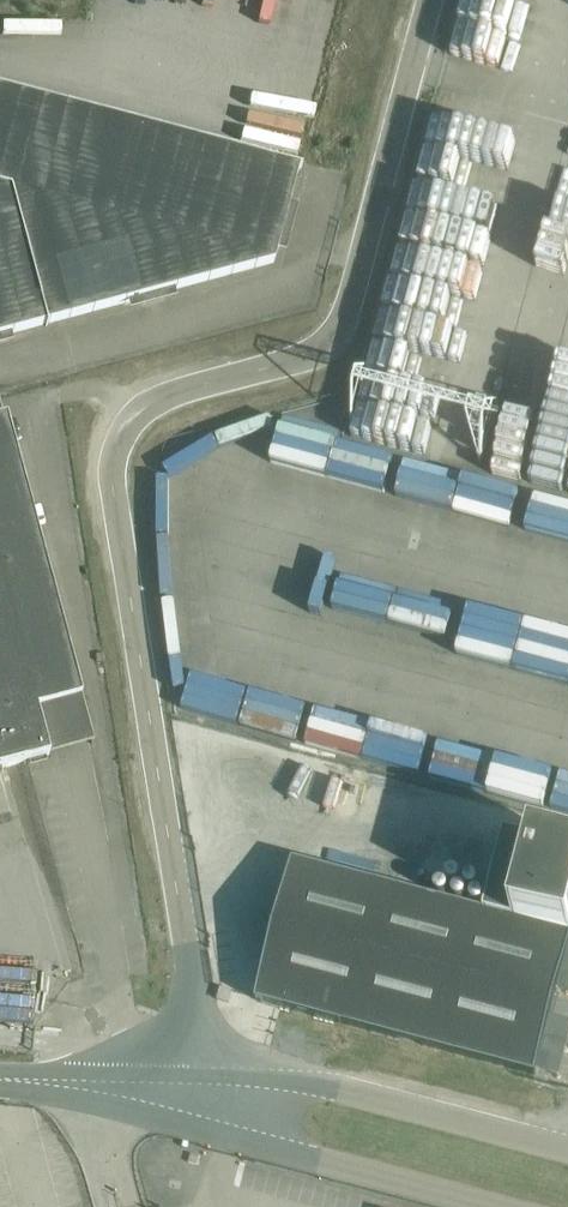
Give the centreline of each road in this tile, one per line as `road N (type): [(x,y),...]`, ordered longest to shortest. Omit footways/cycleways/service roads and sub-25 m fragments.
road 1 (unclassified): [(422,0),(334,334),(297,353),(167,386),(136,404),(117,432),(113,482),(152,772),(213,1083)]
road 2 (unclassified): [(567,1149),(332,1085),(213,1083)]
road 3 (unclassified): [(219,1132),(488,1206)]
road 4 (unclassified): [(41,1080),(219,1132)]
road 5 (unclassified): [(213,1083),(41,1080)]

